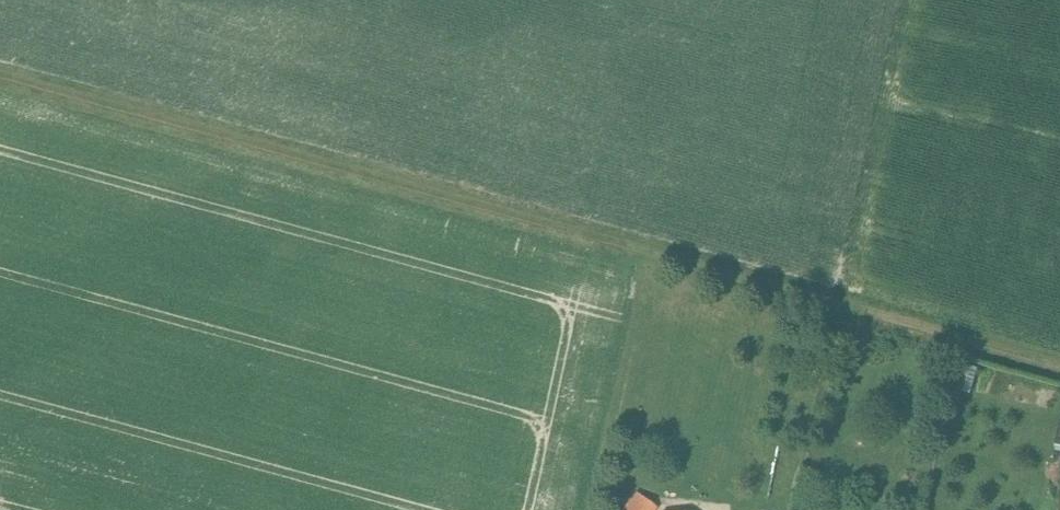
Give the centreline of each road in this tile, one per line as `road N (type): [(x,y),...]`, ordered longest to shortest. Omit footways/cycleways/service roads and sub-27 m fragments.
road 1 (track): [(0,75),(1059,365)]

